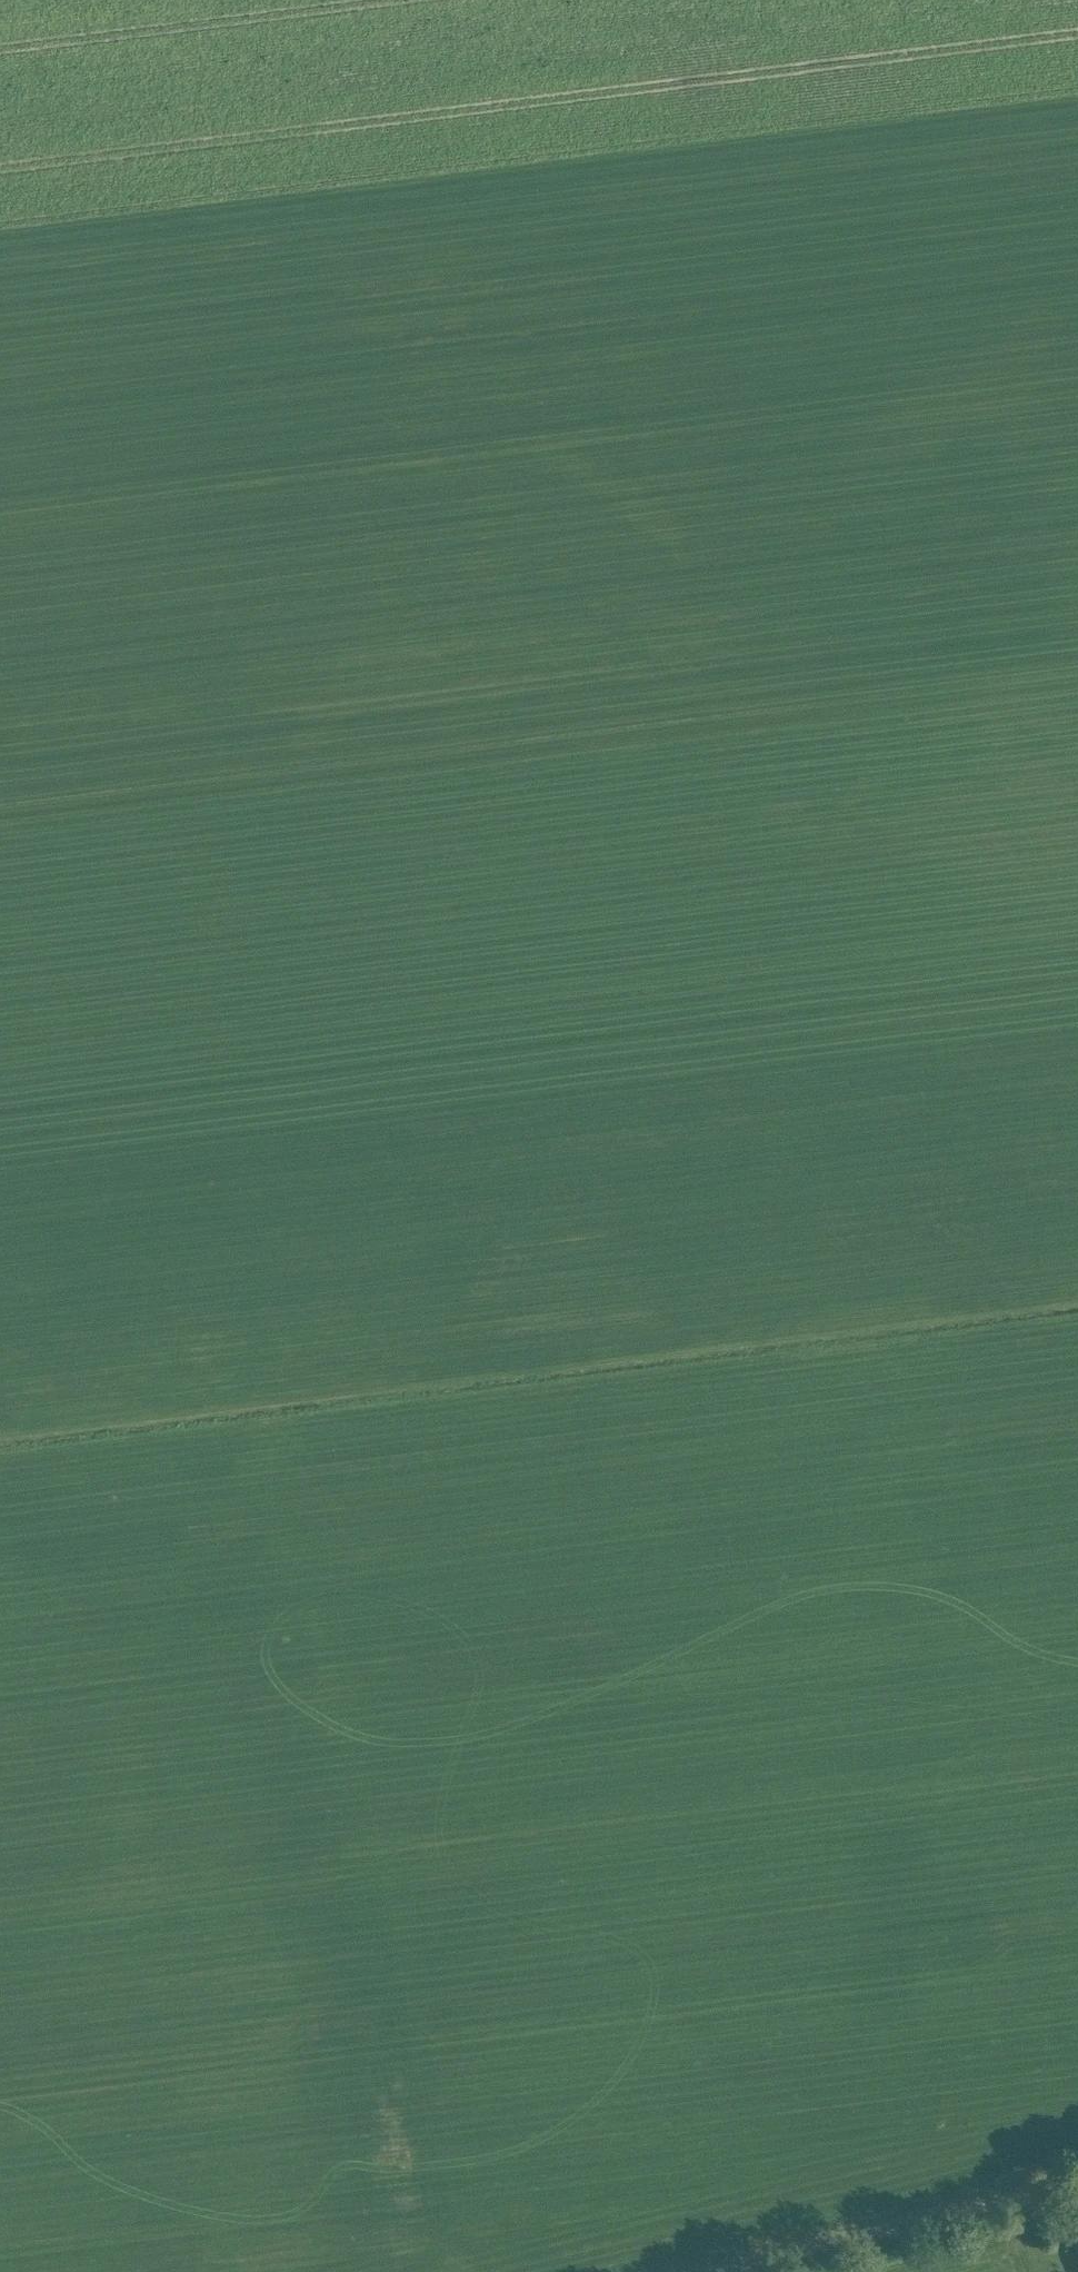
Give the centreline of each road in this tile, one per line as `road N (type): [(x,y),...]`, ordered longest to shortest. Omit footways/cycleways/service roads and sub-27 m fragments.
road 1 (unclassified): [(709,2271),(1077,2180)]

